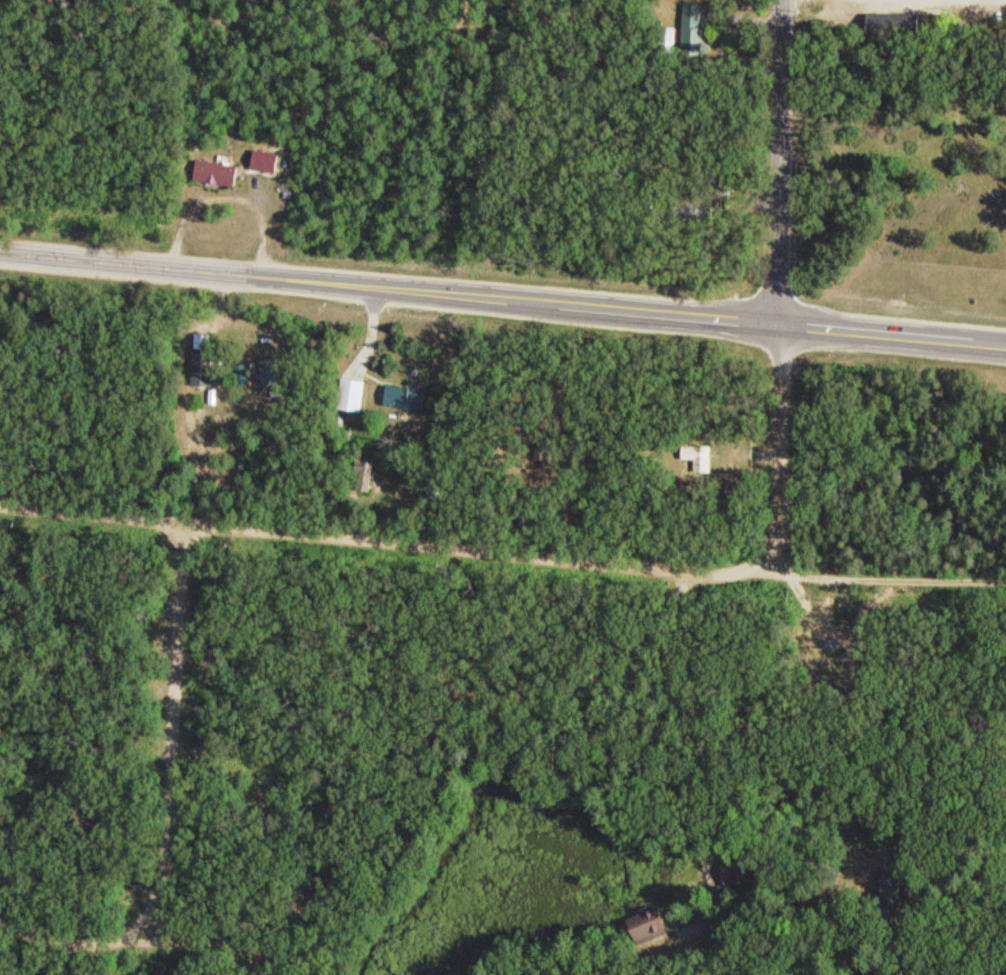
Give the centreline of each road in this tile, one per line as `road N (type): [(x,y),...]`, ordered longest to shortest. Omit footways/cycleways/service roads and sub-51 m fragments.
road 1 (secondary): [(779,327),(0,254)]
road 2 (residential): [(753,568),(717,575),(0,504)]
road 3 (residential): [(0,921),(114,942),(155,918),(186,521)]
road 4 (residential): [(779,327),(785,0)]
road 5 (track): [(1005,578),(753,568)]
road 6 (residential): [(753,568),(779,533),(779,327)]
road 7 (secondary): [(1005,348),(779,327)]

